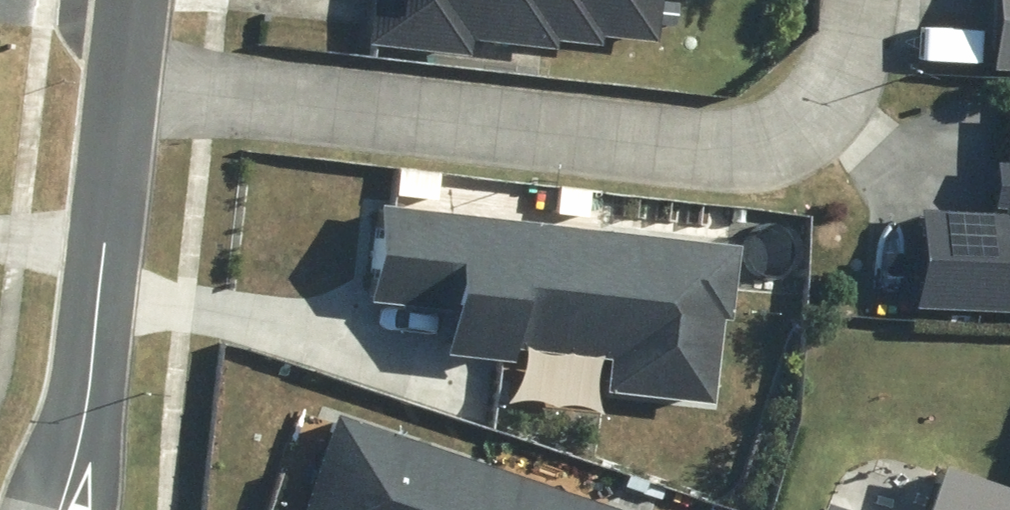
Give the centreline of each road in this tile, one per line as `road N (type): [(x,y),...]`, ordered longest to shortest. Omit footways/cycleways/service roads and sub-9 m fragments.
road 1 (residential): [(869,0),(827,105),(714,144),(129,76)]
road 2 (residential): [(56,509),(80,427),(129,76)]

